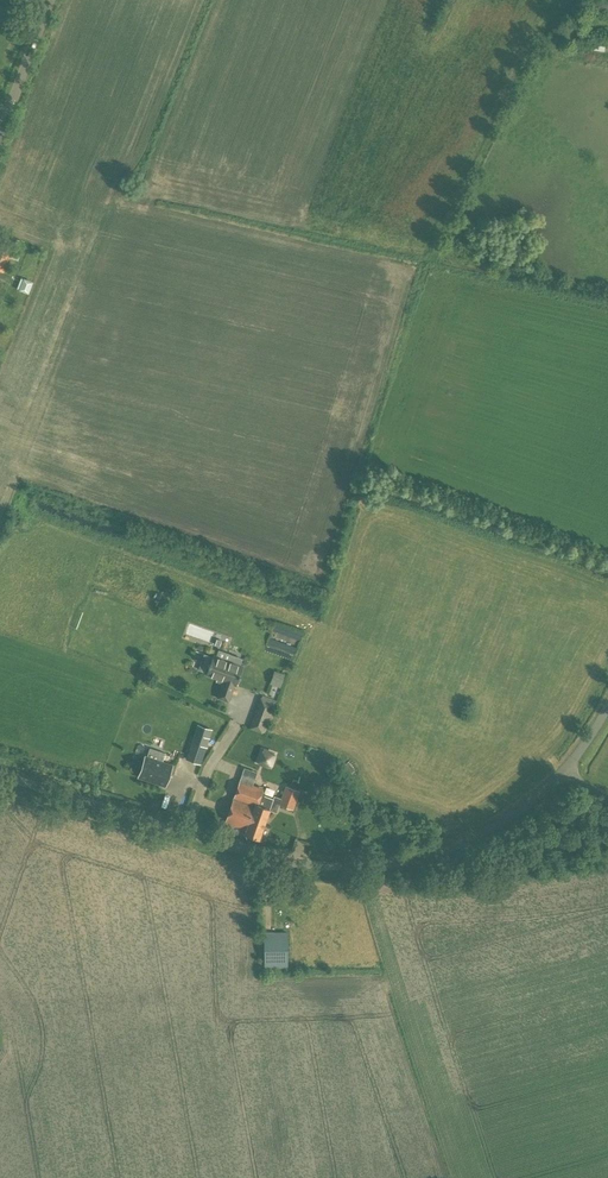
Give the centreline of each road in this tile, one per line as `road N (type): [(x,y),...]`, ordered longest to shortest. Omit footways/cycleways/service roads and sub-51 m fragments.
road 1 (unclassified): [(444,853),(367,866),(311,865),(232,851),(0,777)]
road 2 (unclassified): [(444,853),(503,823),(562,775)]
road 3 (unclassified): [(0,121),(47,0)]

